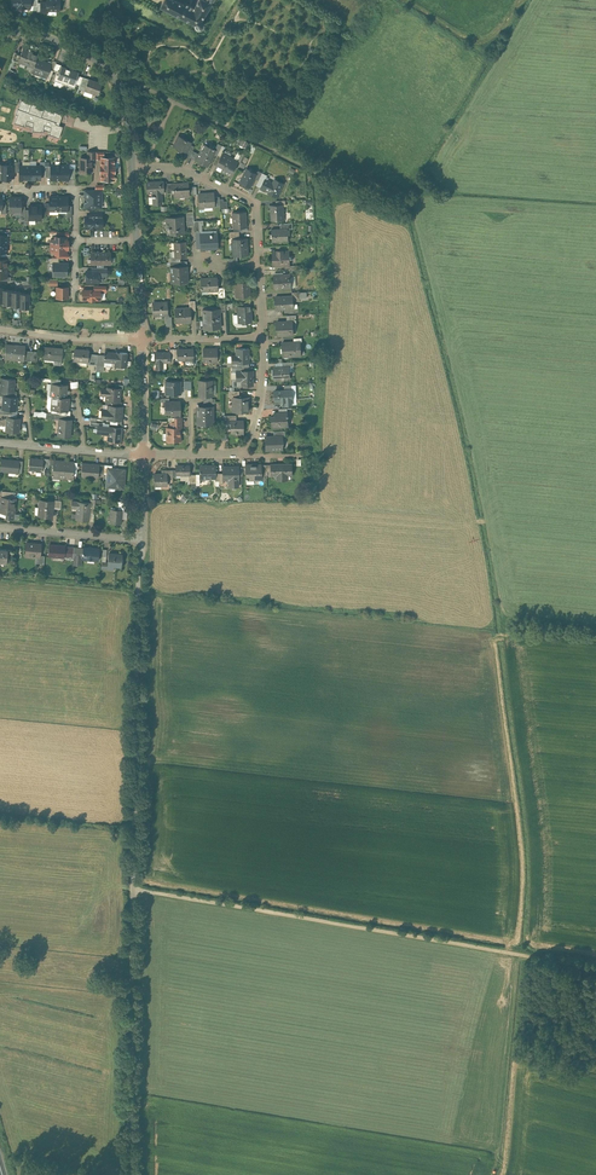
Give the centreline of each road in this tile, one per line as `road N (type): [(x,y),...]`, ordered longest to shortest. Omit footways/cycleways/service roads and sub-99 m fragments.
road 1 (unclassified): [(136,1174),(142,539)]
road 2 (track): [(136,889),(595,967)]
road 3 (residential): [(133,168),(114,72),(52,38),(0,33)]
road 4 (residential): [(133,168),(186,171),(255,206),(258,267)]
road 5 (residential): [(0,525),(142,539)]
road 6 (residential): [(142,339),(0,328)]
road 7 (residential): [(75,240),(76,188),(0,187)]
road 8 (residential): [(263,337),(142,339)]

